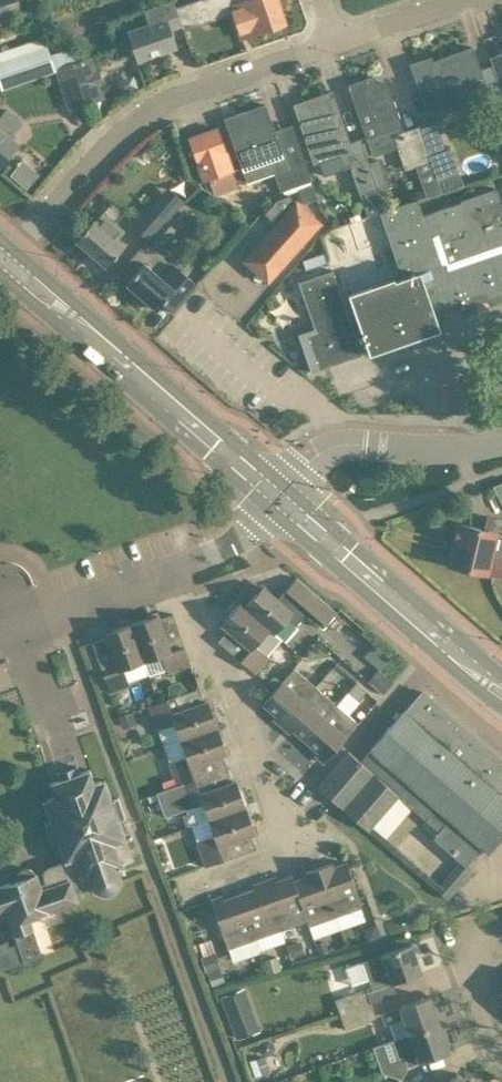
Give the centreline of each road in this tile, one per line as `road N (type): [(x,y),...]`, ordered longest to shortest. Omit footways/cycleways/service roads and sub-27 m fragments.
road 1 (residential): [(12,247),(121,133),(160,105),(336,43)]
road 2 (residential): [(215,879),(292,852),(231,675),(203,646),(173,571)]
road 3 (primary): [(282,500),(69,309)]
road 4 (primary): [(480,667),(282,500)]
road 5 (residential): [(282,500),(335,445),(501,442)]
road 6 (residential): [(0,633),(173,571)]
road 7 (residential): [(173,571),(243,546),(282,500)]
road 8 (residential): [(336,43),(463,0)]

